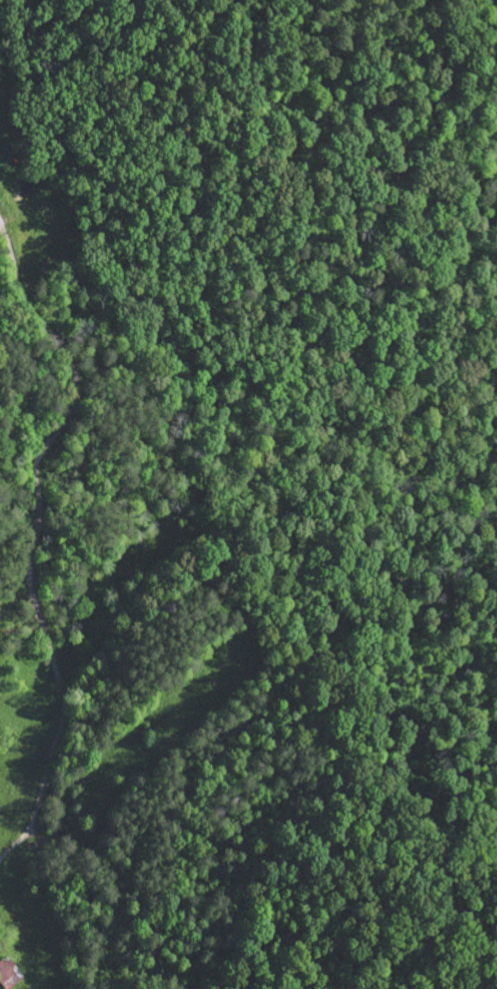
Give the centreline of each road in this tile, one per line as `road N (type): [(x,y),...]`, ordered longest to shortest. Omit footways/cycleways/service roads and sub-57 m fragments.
road 1 (track): [(34,562),(275,451),(496,370)]
road 2 (residential): [(0,225),(25,301),(69,366),(77,394),(77,410),(39,476),(34,562)]
road 3 (residential): [(34,562),(31,587),(67,716),(21,841)]

